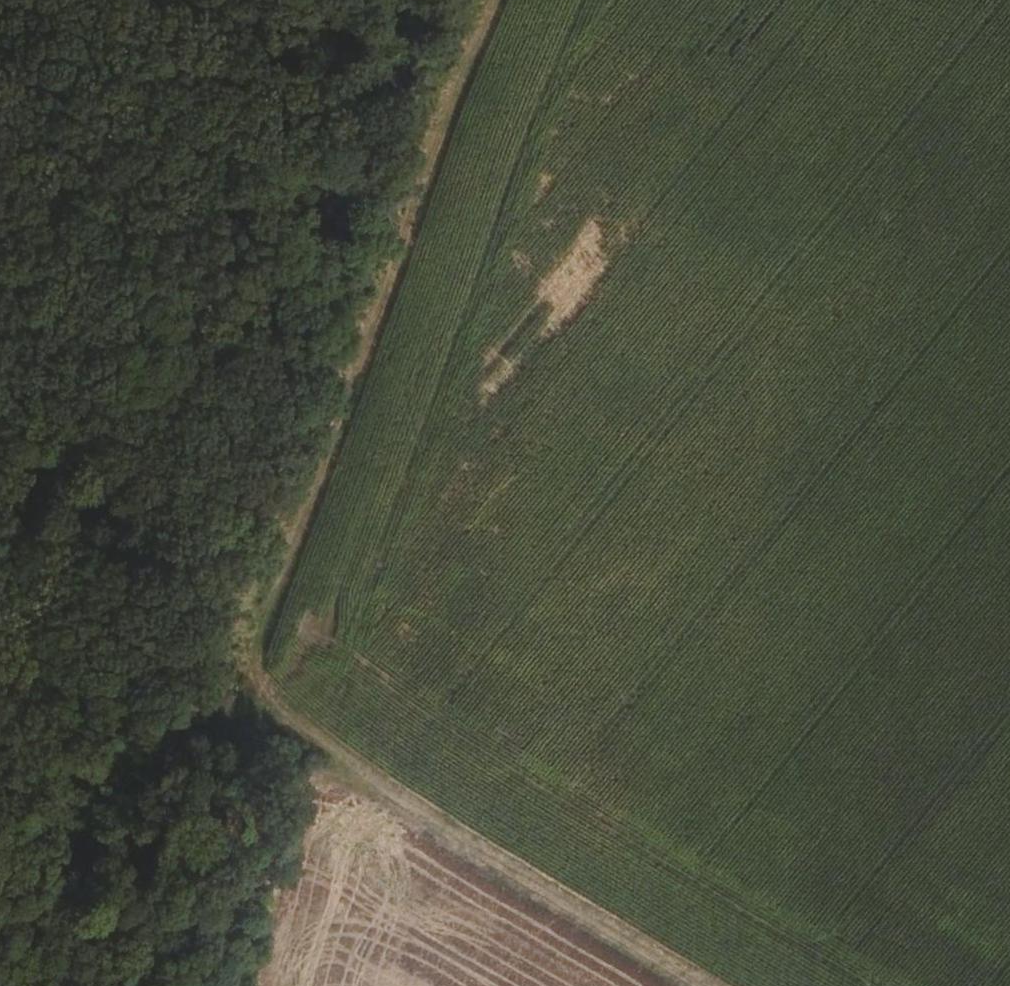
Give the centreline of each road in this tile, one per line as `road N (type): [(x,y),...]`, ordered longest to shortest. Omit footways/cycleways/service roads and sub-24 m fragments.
road 1 (track): [(702,985),(292,742),(0,672)]

